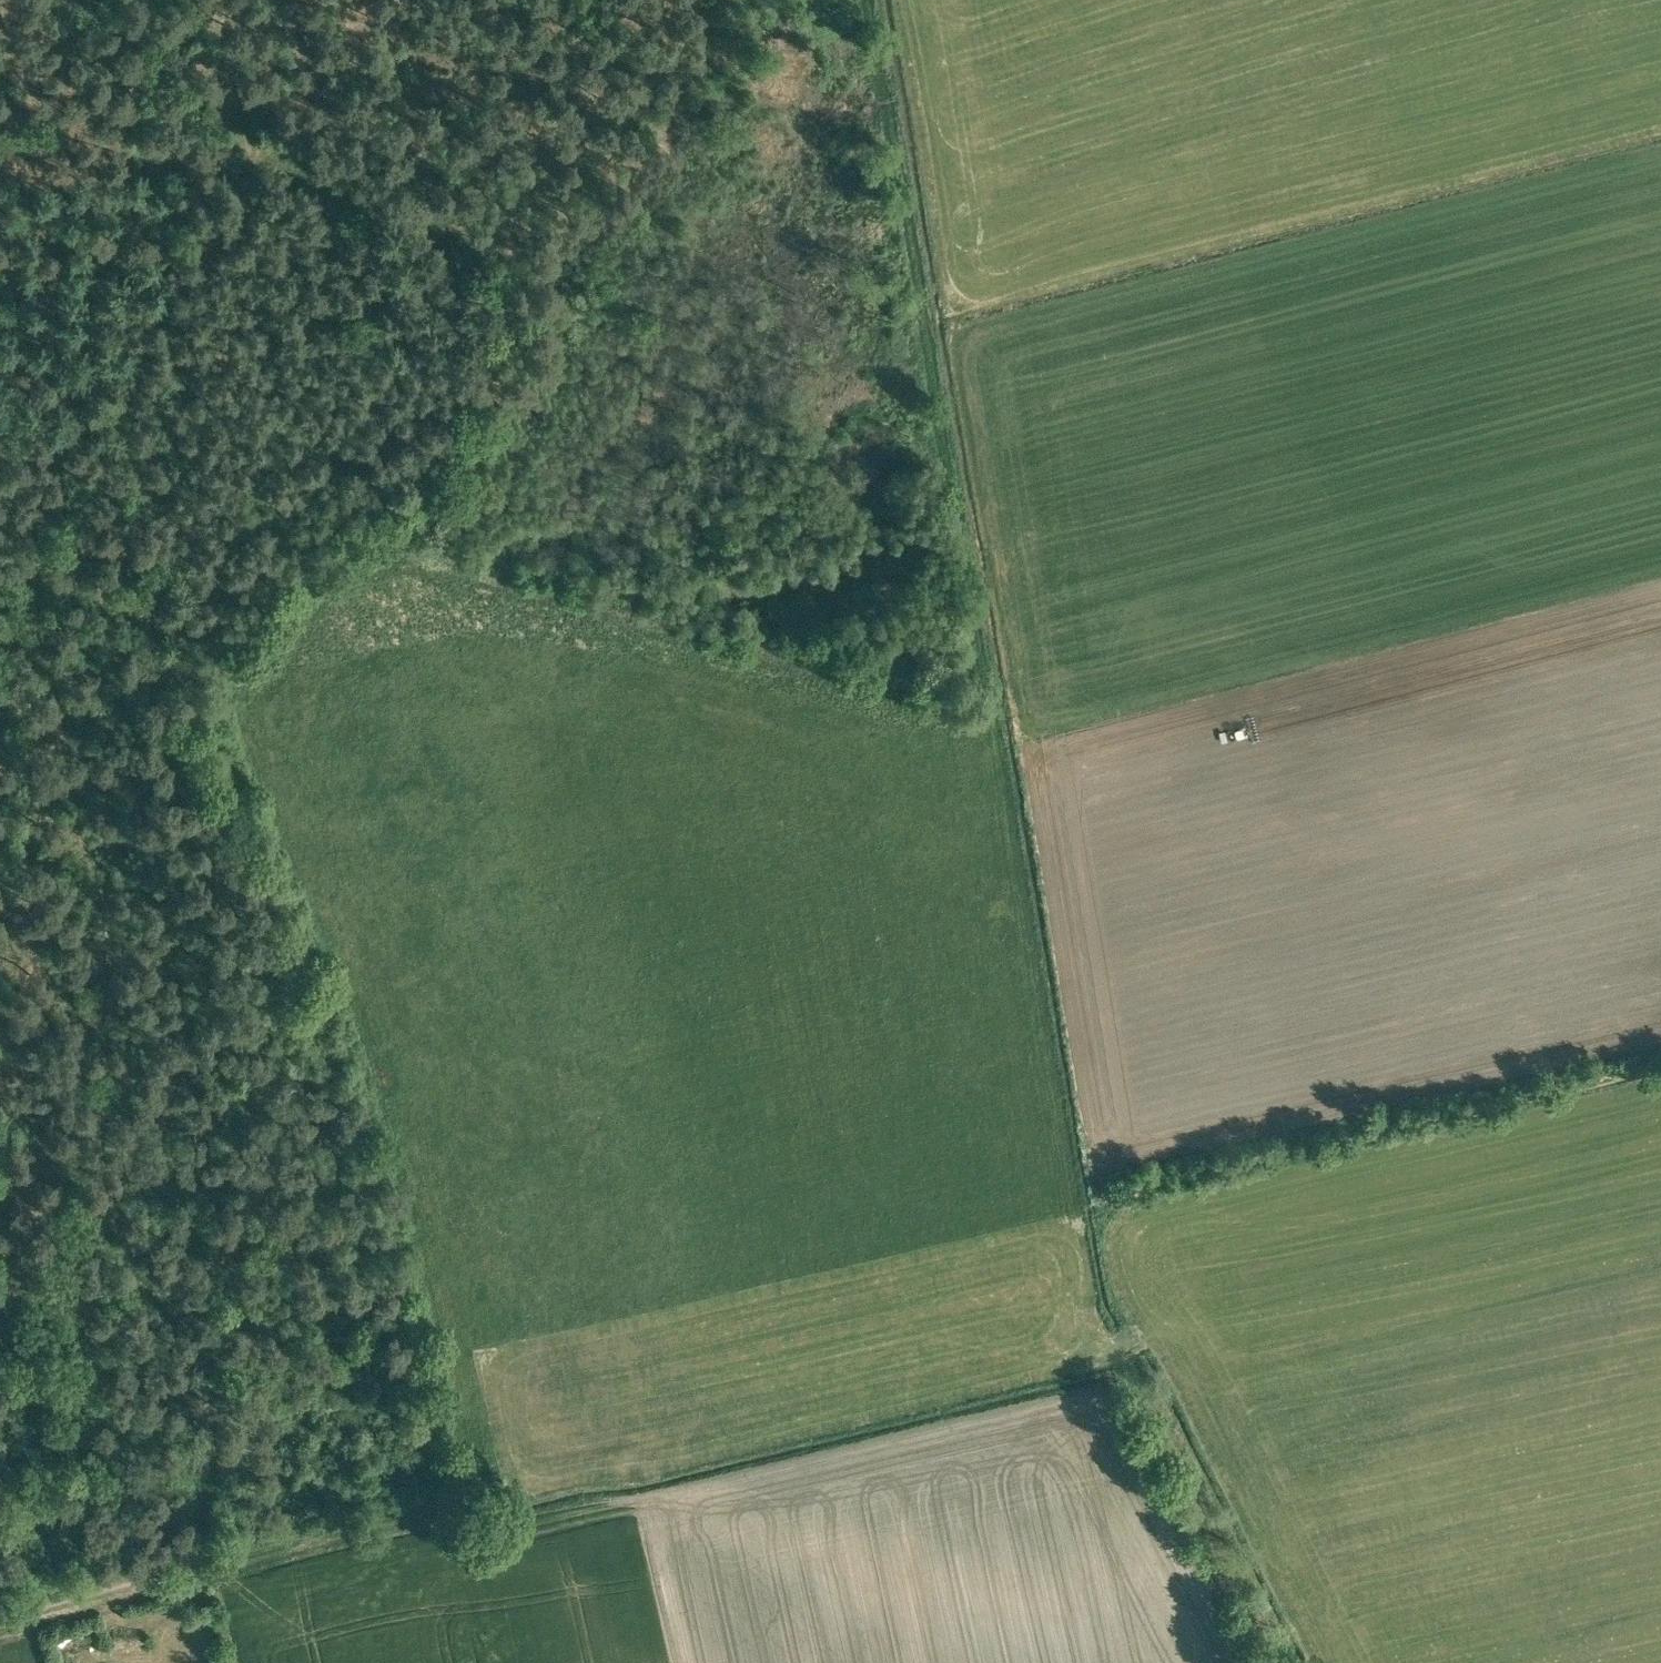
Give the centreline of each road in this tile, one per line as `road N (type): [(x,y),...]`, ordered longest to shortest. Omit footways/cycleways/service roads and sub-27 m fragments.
road 1 (track): [(0,1614),(469,1507)]

